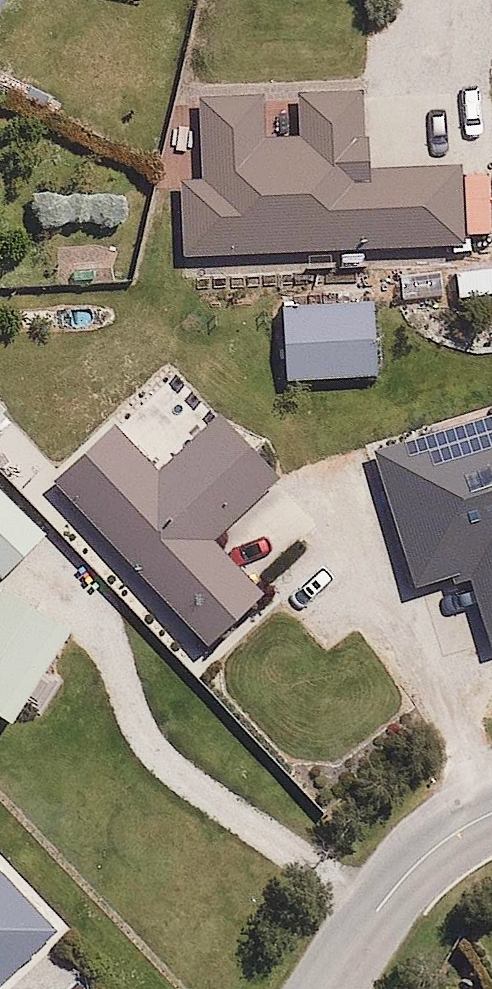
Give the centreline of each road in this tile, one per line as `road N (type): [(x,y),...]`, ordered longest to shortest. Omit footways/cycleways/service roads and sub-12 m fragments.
road 1 (residential): [(327,988),(378,906),(435,847),(491,812)]

